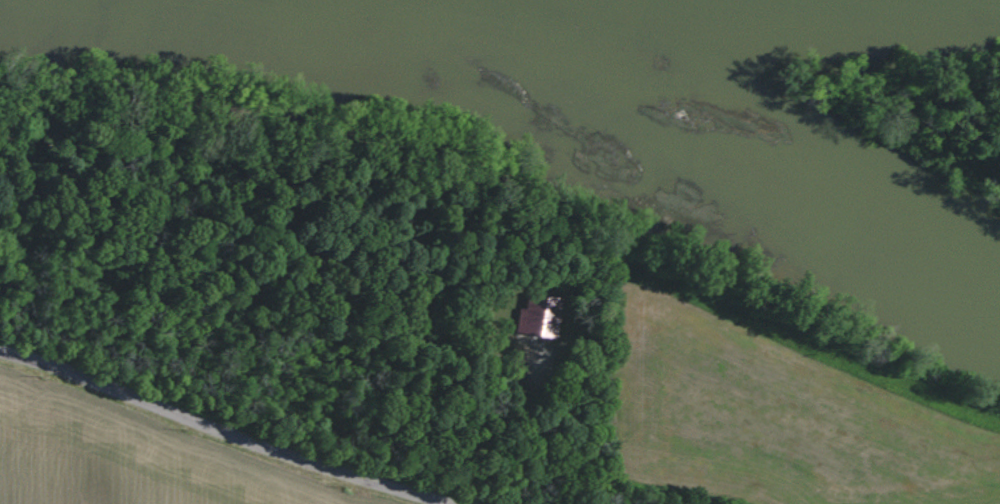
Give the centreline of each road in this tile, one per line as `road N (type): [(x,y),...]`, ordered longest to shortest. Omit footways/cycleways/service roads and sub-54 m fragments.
road 1 (residential): [(0,342),(315,459),(481,503)]

